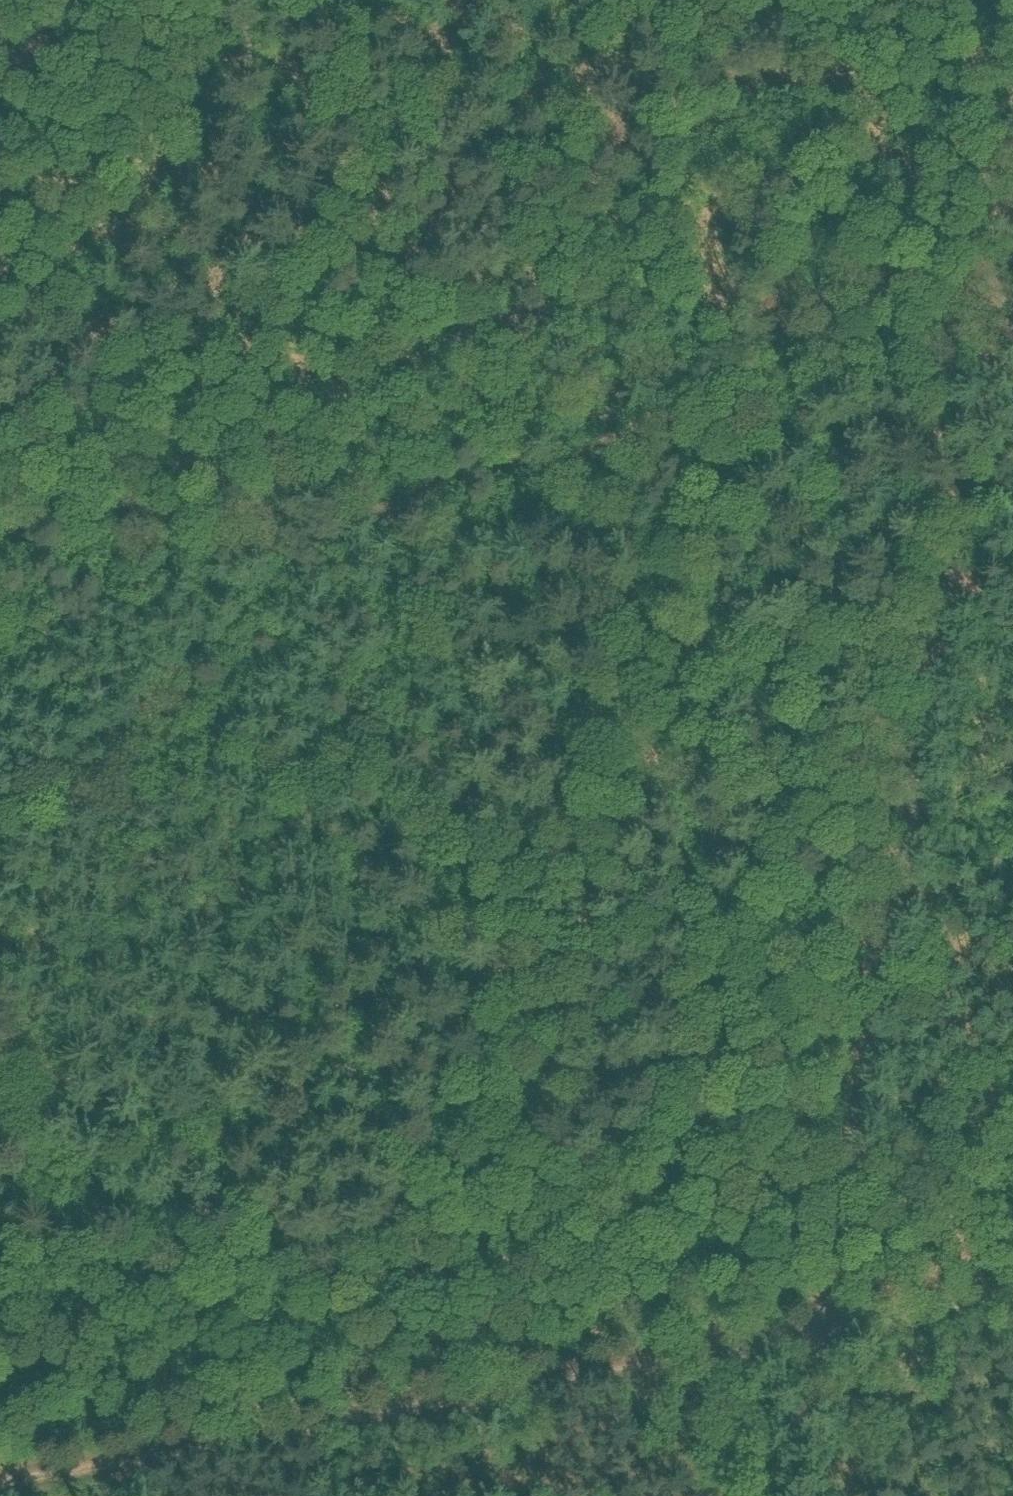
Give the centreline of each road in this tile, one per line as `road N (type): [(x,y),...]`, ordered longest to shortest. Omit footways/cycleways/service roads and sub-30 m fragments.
road 1 (track): [(1012,1293),(820,1329),(1012,266)]
road 2 (track): [(1012,265),(827,297),(728,382),(633,436),(594,453),(453,479),(357,519),(305,524),(110,502),(0,539)]
road 3 (track): [(789,1495),(820,1329),(0,1487)]

